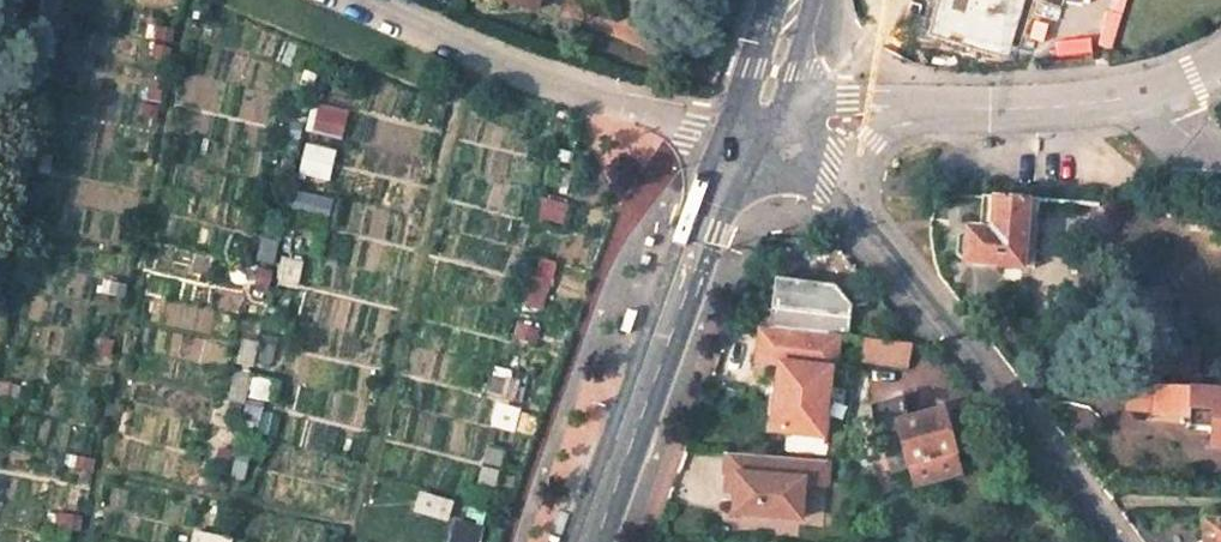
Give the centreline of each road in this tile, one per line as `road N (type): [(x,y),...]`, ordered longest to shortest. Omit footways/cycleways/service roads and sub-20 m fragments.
road 1 (secondary): [(805,157),(860,215),(1113,541)]
road 2 (tertiary): [(744,142),(702,228),(587,541)]
road 3 (unclassified): [(360,0),(583,95),(744,142)]
road 4 (residential): [(58,0),(0,295)]
road 5 (residential): [(945,109),(1072,106),(1148,89),(1220,58)]
road 6 (residential): [(945,109),(838,97),(744,142)]
road 7 (residential): [(805,157),(854,153),(888,124),(945,109)]
road 8 (secondary): [(796,0),(744,142)]

